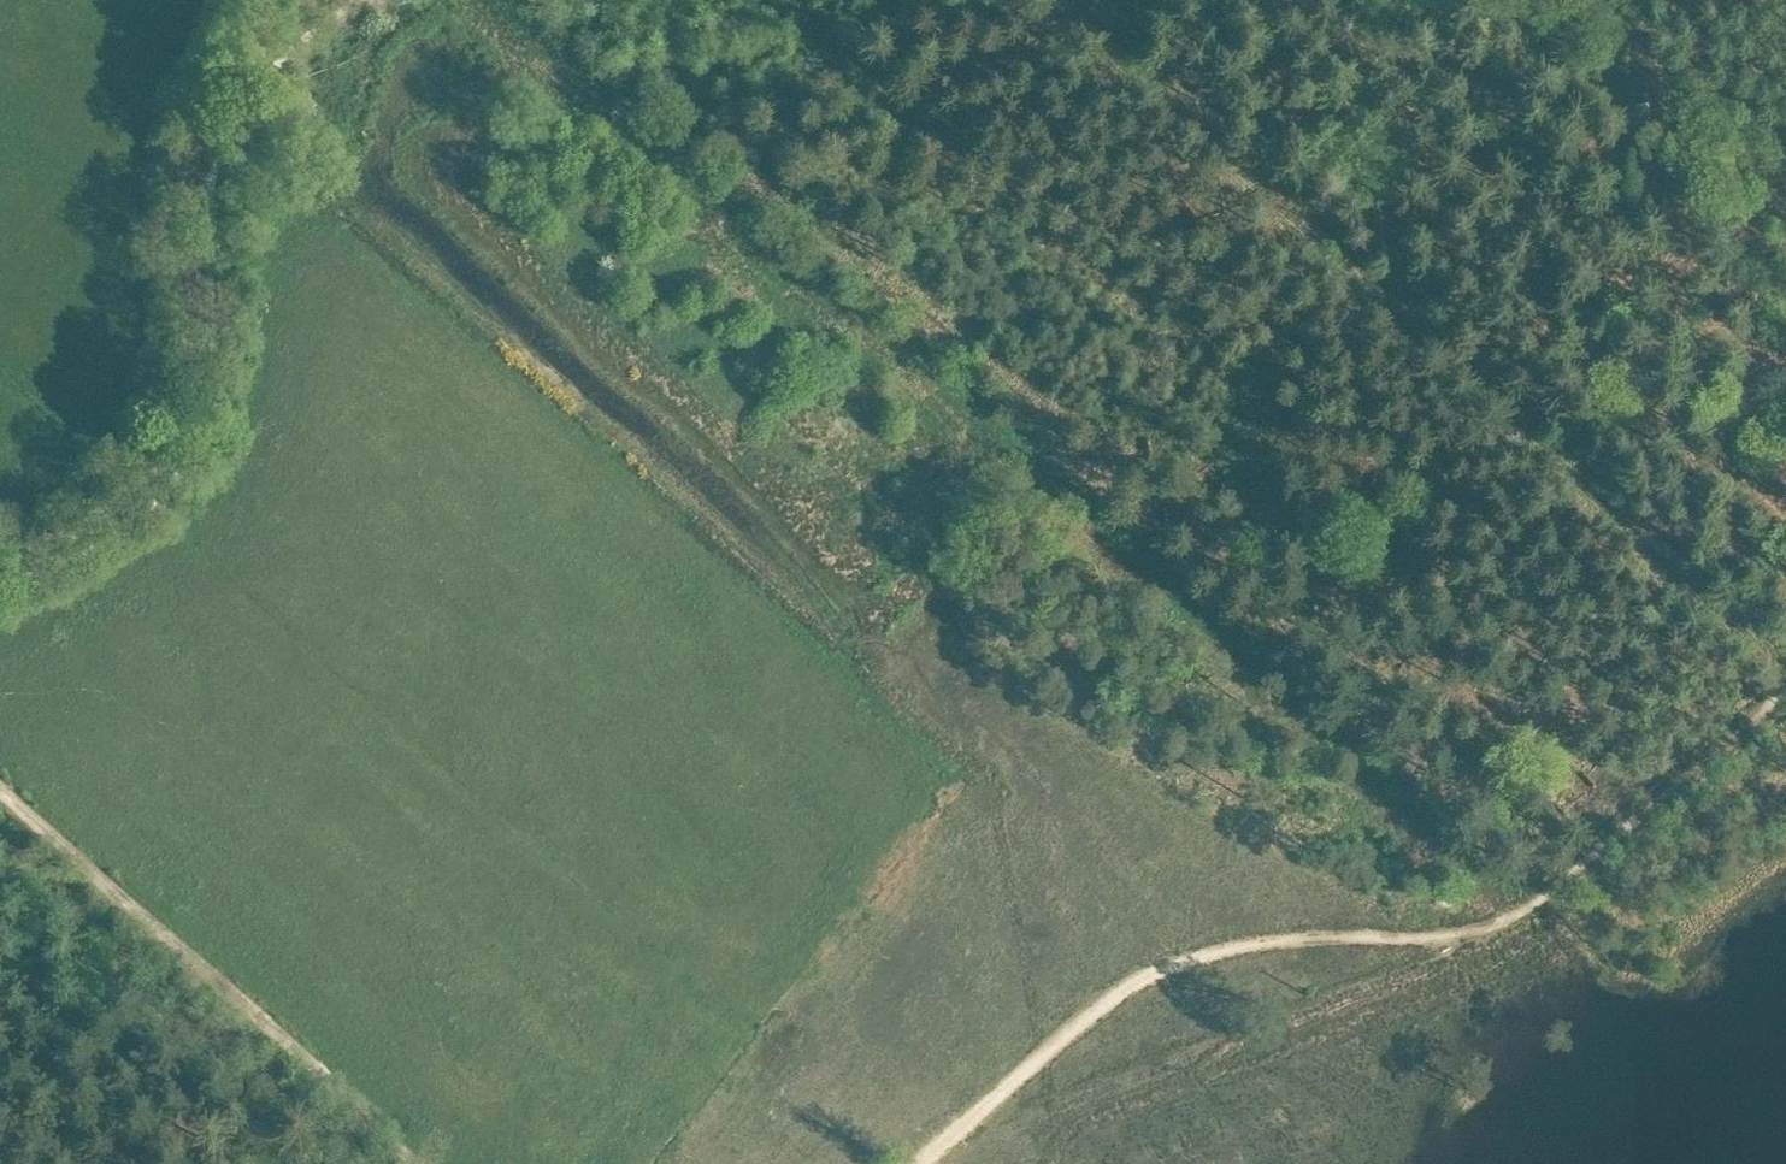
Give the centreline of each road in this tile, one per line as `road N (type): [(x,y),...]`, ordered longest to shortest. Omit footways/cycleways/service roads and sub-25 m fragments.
road 1 (track): [(1785,693),(1516,914),(1446,936),(1240,948),(1152,976),(1091,1015),(925,1163)]
road 2 (track): [(0,559),(92,522),(170,445),(184,388),(183,212),(195,139),(232,73),(316,0)]
road 3 (track): [(424,1163),(0,790)]
road 4 (track): [(1576,0),(1785,192)]

